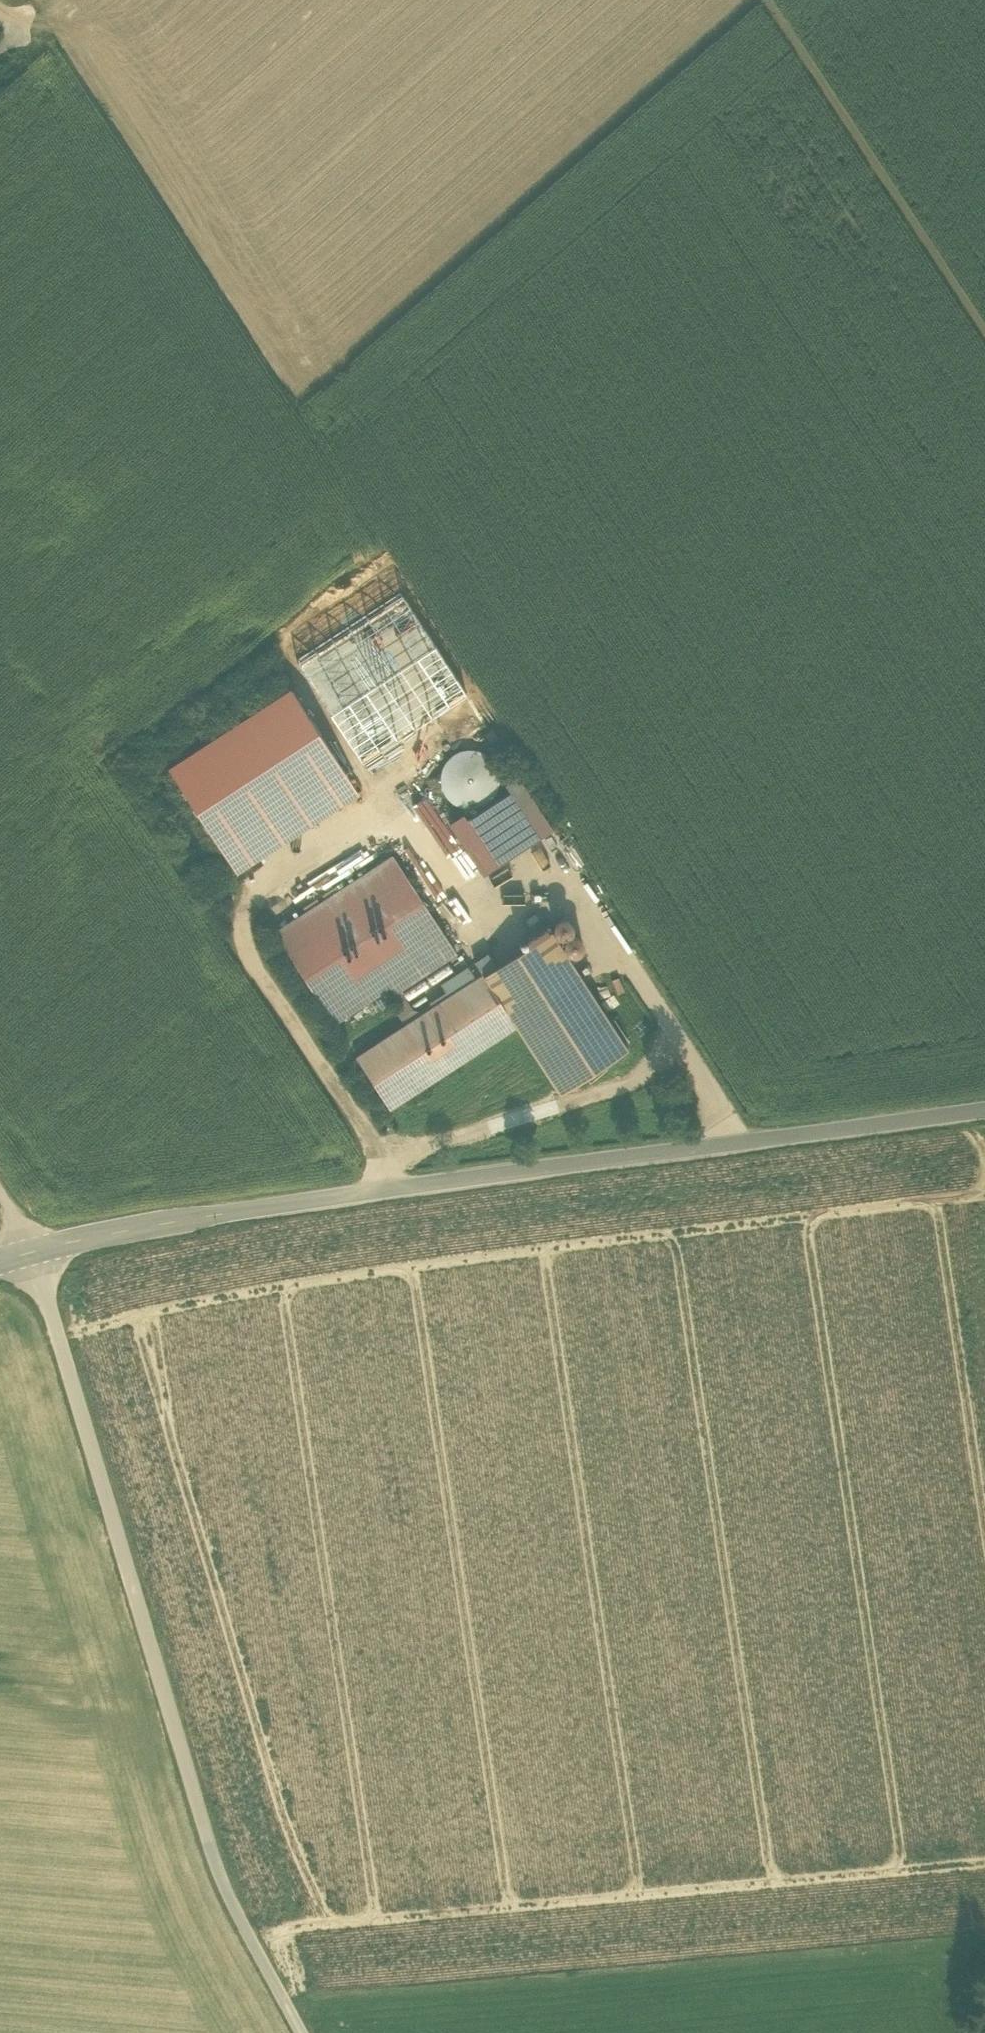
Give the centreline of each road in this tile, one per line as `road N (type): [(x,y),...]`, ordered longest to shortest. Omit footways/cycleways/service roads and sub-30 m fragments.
road 1 (tertiary): [(984,1108),(269,1203),(28,1246)]
road 2 (unclassified): [(302,2032),(214,1862),(28,1246)]

